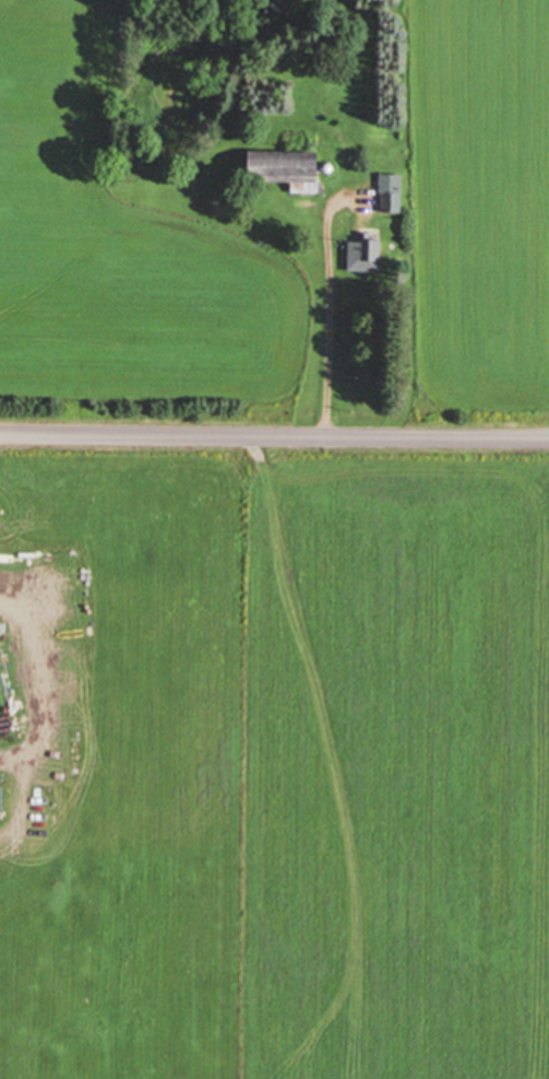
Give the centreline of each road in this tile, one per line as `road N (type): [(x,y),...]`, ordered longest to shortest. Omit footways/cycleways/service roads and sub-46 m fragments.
road 1 (residential): [(548,439),(0,433)]

